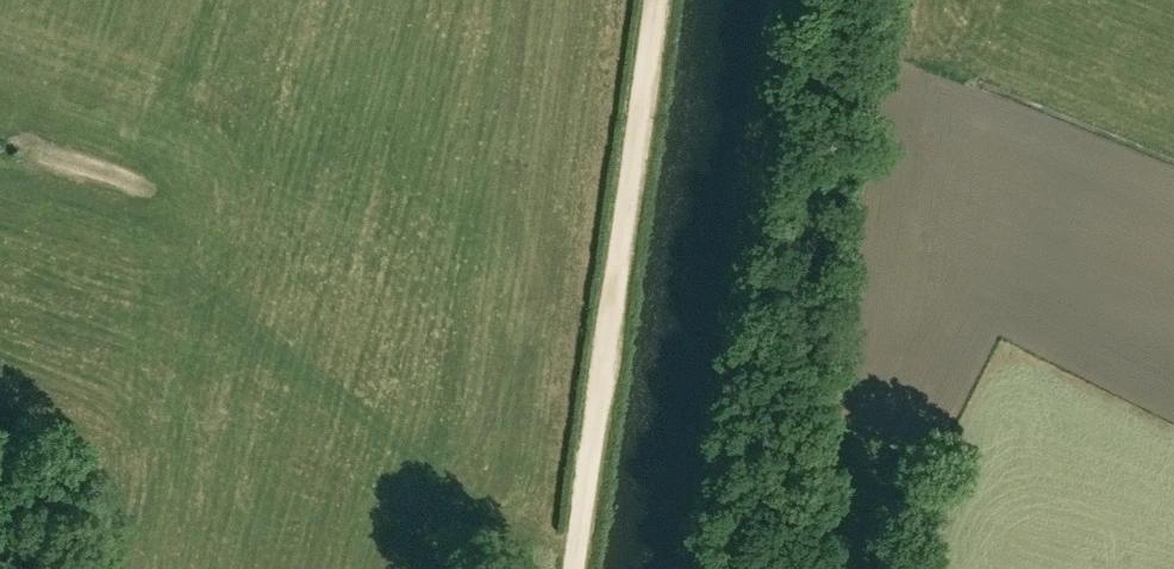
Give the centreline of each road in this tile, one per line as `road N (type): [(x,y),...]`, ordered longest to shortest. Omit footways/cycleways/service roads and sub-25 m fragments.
road 1 (track): [(578,568),(661,0)]
road 2 (track): [(704,557),(786,0)]

